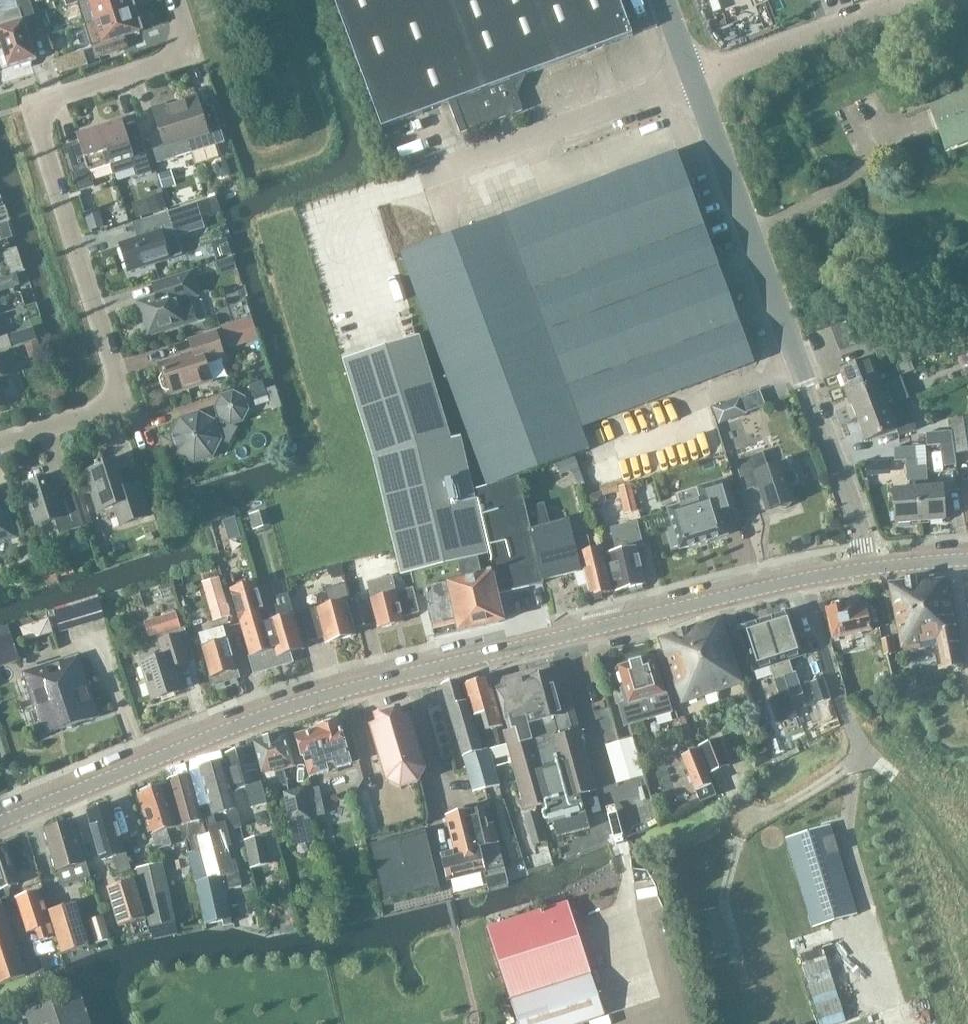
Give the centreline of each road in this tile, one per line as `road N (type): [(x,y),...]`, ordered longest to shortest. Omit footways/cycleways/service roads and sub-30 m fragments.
road 1 (tertiary): [(0,821),(300,703),(869,567)]
road 2 (residential): [(0,441),(113,397),(117,379),(36,127),(52,99),(165,62),(182,39),(174,0)]
road 3 (unclassified): [(869,567),(693,83)]
road 4 (unclassified): [(425,175),(693,83)]
road 5 (unclassified): [(693,83),(878,9)]
road 6 (track): [(733,782),(746,809),(766,813),(854,759)]

